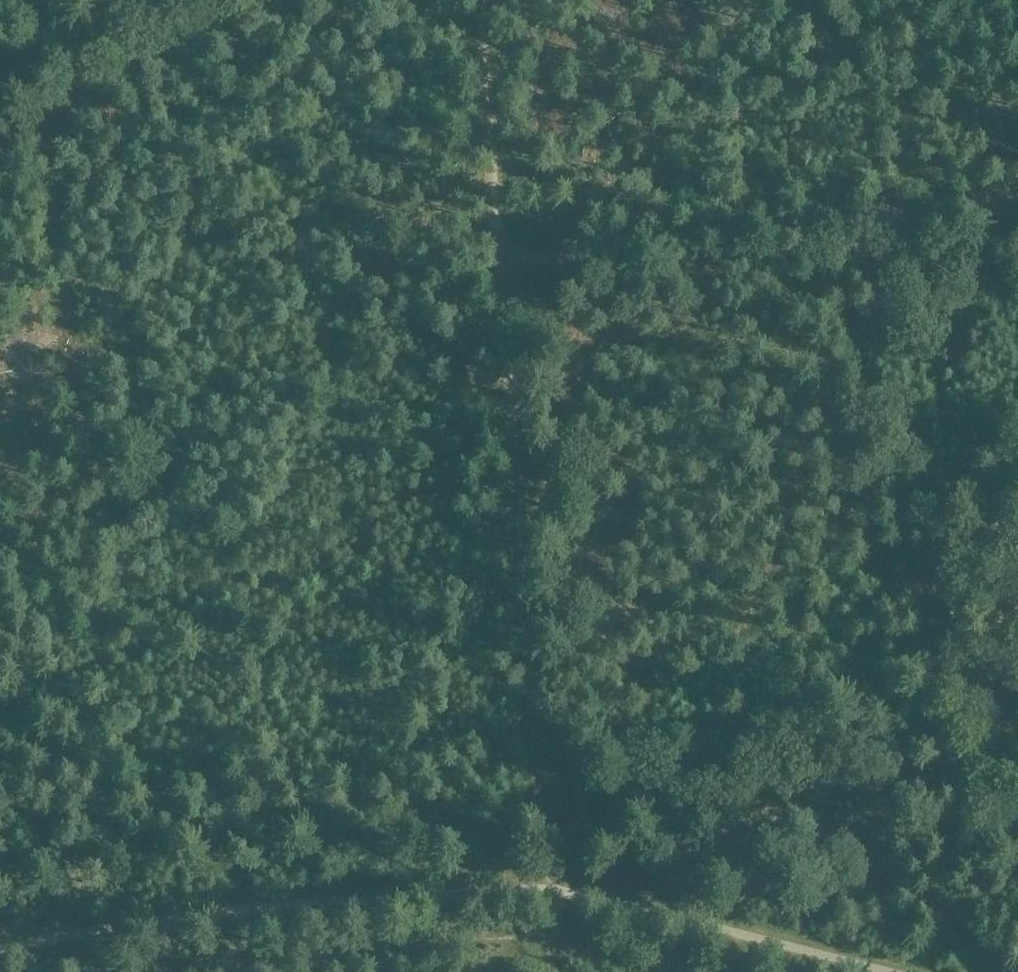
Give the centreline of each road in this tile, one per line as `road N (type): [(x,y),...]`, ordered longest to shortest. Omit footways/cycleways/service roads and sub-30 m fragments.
road 1 (track): [(1017,174),(803,193),(497,164),(325,99),(141,114),(0,153)]
road 2 (track): [(486,0),(556,971)]

